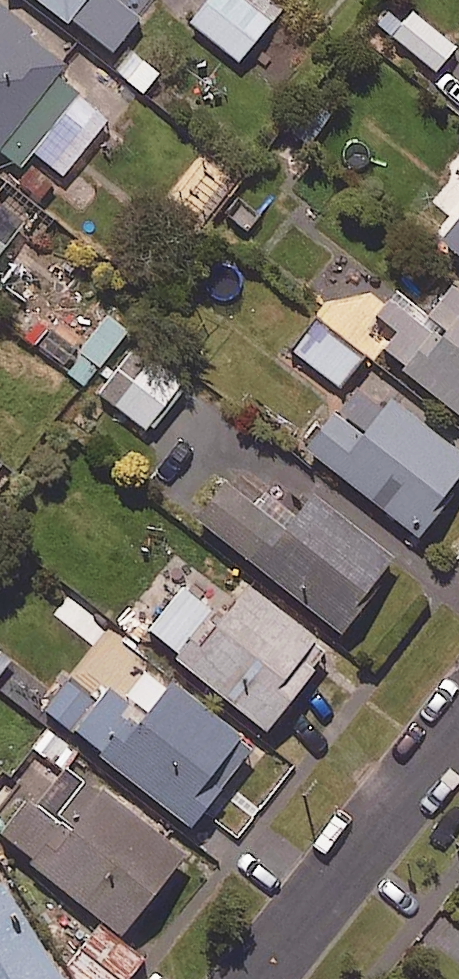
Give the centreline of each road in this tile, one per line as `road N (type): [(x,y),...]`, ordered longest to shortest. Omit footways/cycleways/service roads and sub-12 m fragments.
road 1 (residential): [(458,722),(256,978)]

